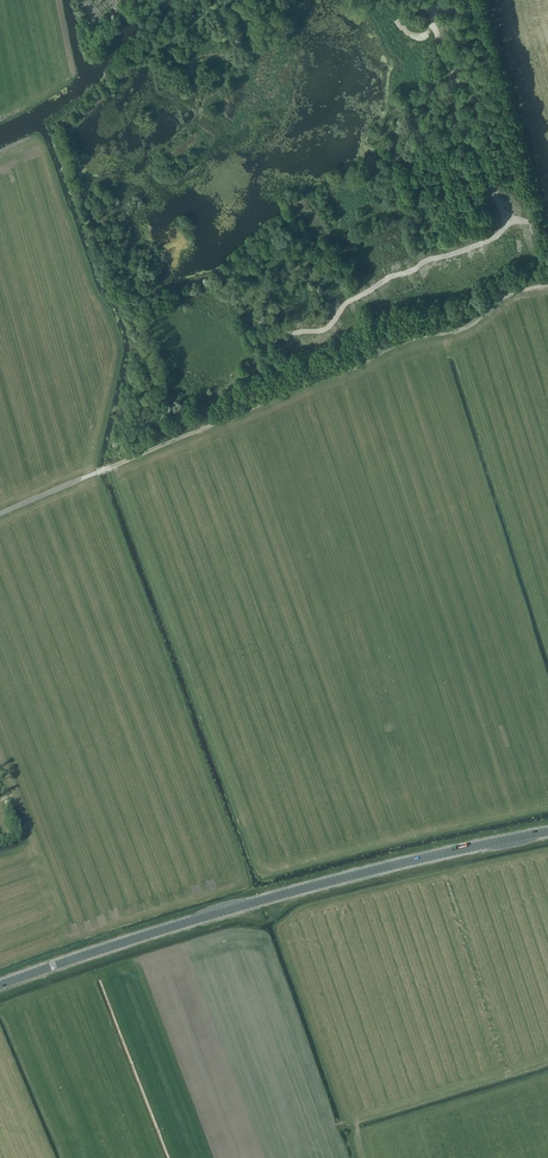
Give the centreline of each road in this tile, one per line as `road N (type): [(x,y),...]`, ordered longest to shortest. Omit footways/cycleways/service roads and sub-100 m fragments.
road 1 (track): [(0,514),(411,339),(462,329),(507,295),(547,284)]
road 2 (track): [(203,428),(208,402),(269,344),(323,331),(346,303),(386,279),(500,233),(504,216),(432,26)]
road 3 (primary): [(0,986),(250,903),(547,832)]

